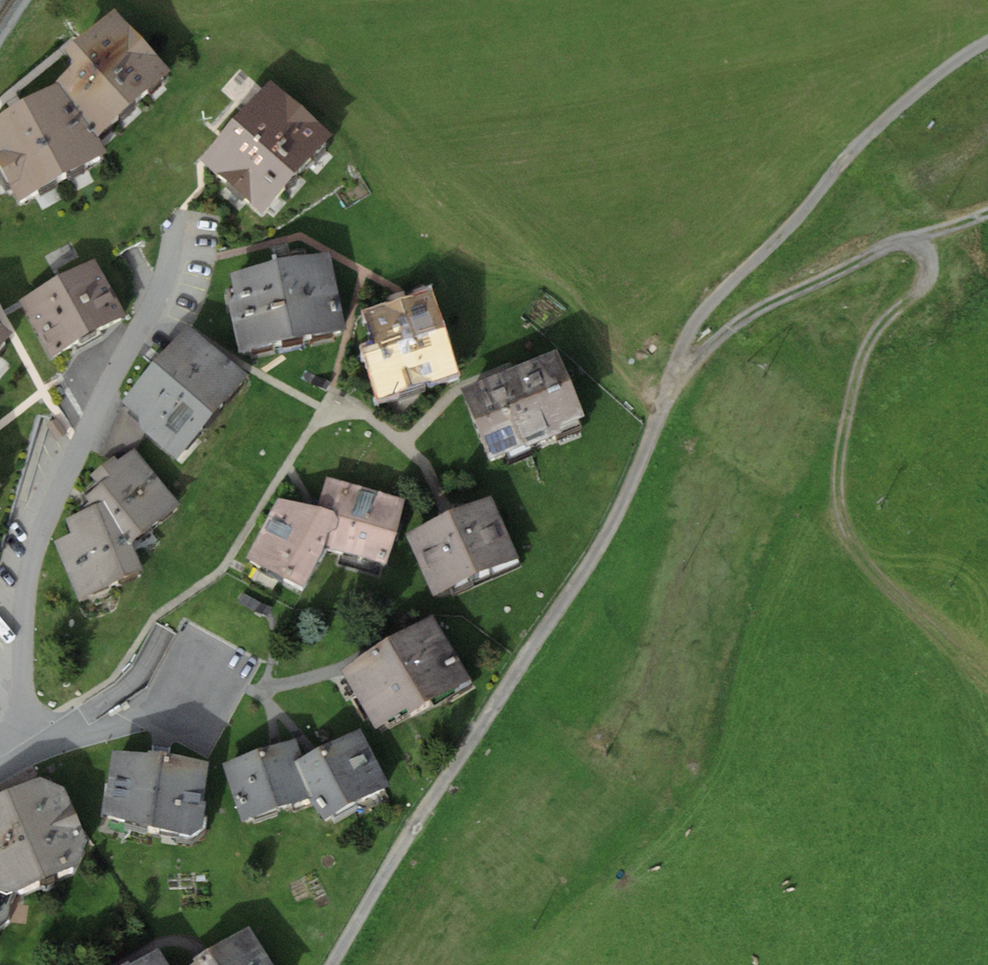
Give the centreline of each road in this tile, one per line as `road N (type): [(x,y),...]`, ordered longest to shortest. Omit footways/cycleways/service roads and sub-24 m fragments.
road 1 (track): [(669,384),(732,328),(916,236),(929,271),(876,331),(859,367),(839,492),(854,552),(987,687)]
road 2 (residential): [(332,964),(634,486),(659,415)]
road 3 (residential): [(182,221),(154,307),(83,444),(27,599),(26,714),(0,770)]
road 4 (track): [(659,415),(699,316),(901,106),(987,44)]

